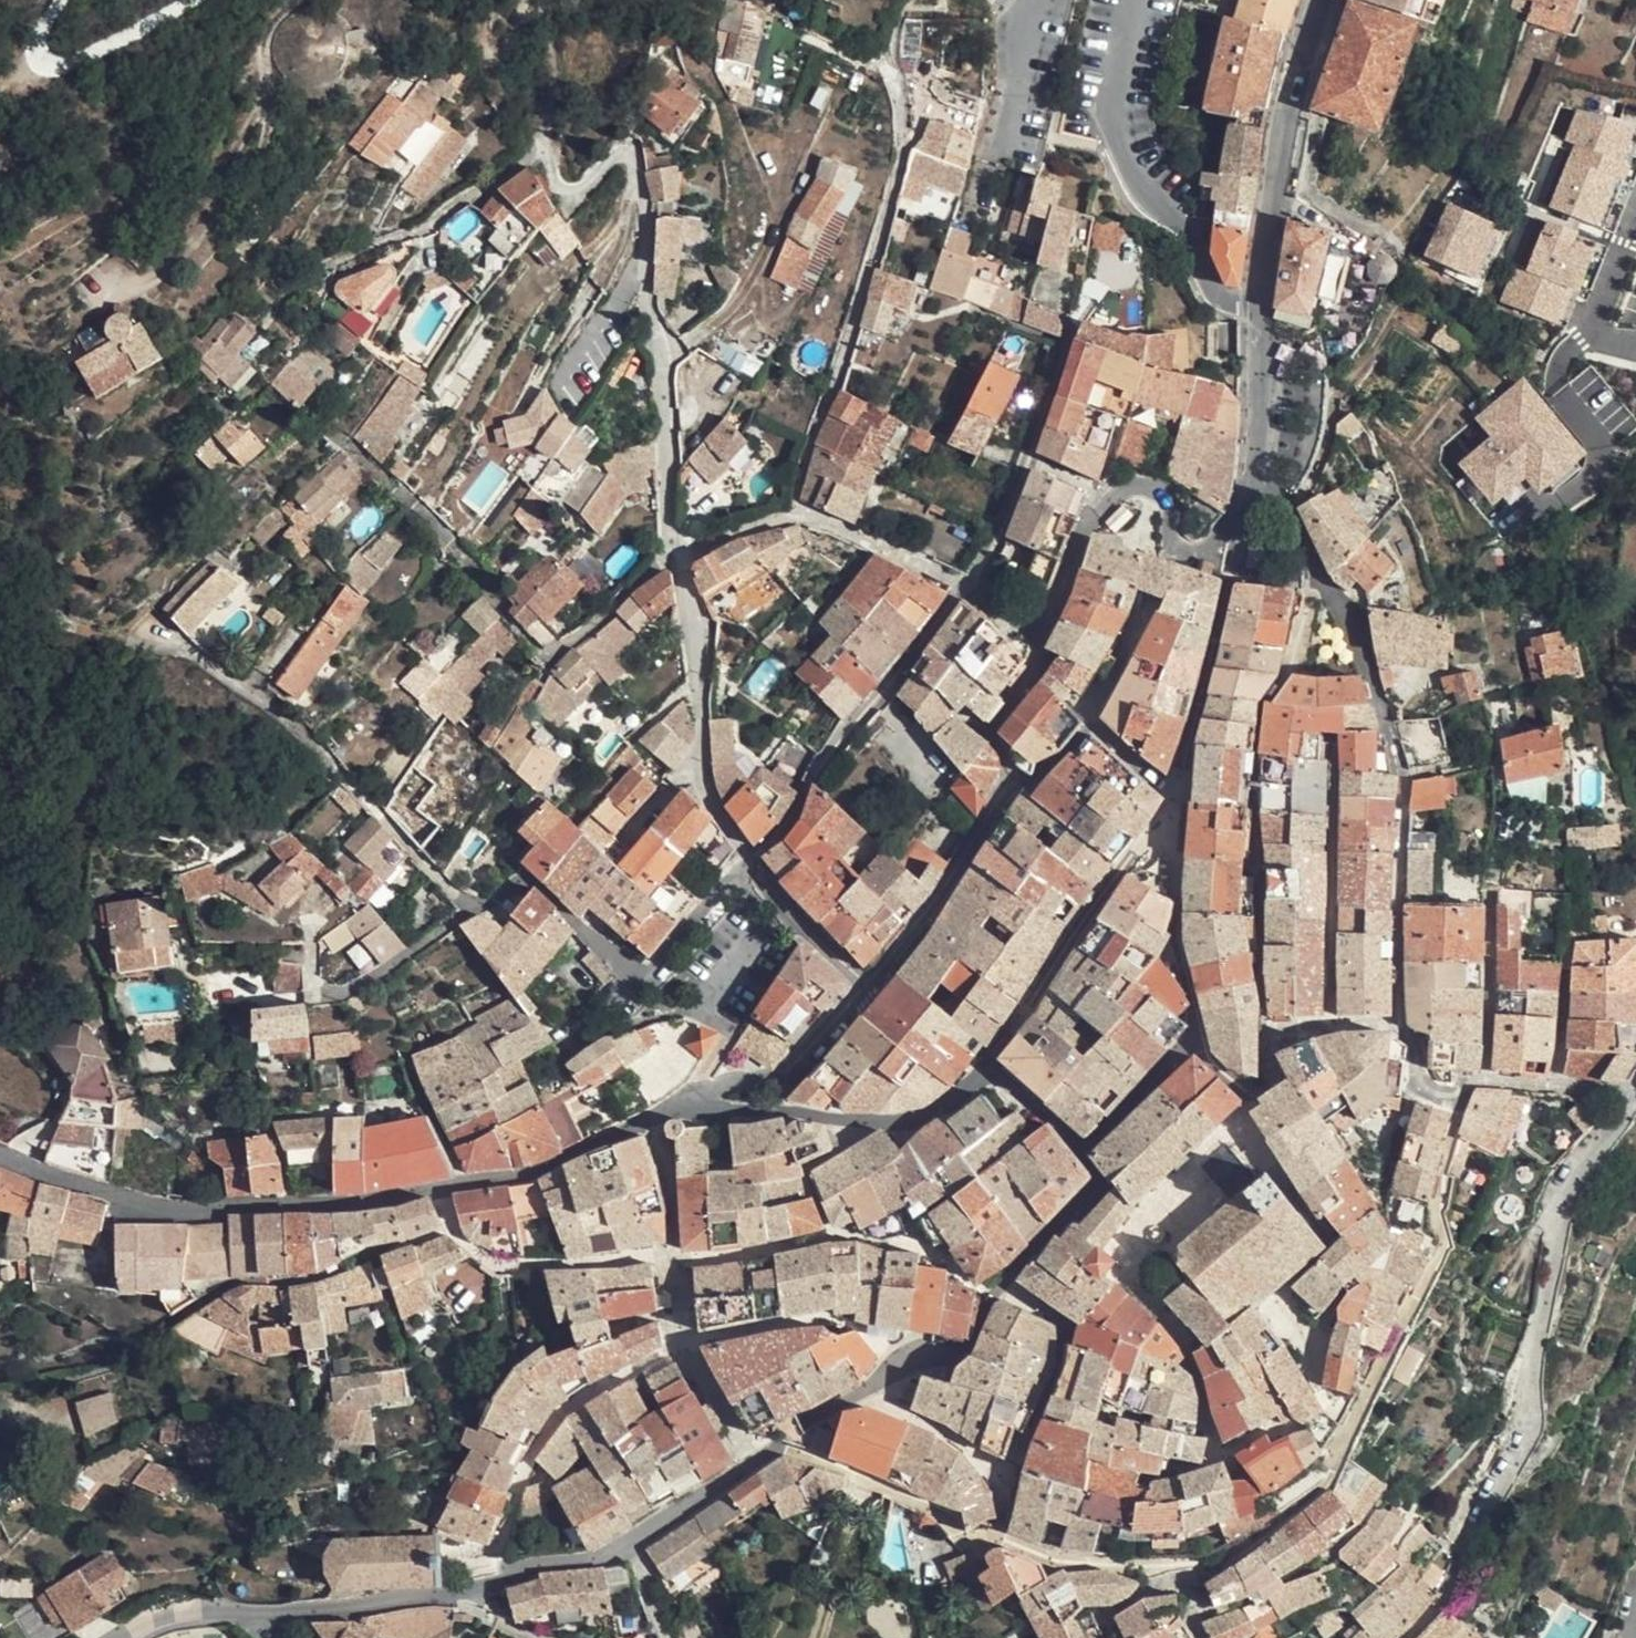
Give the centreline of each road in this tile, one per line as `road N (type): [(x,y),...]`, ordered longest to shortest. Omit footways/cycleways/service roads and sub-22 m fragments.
road 1 (residential): [(120,1637),(160,1617),(197,1610),(328,1612),(450,1594),(622,1547),(867,1388),(954,1351)]
road 2 (residential): [(0,1158),(141,1203),(196,1209),(378,1200),(534,1174),(694,1098)]
road 3 (residential): [(694,1098),(891,1123),(933,1114),(986,1068),(1175,798)]
road 4 (residential): [(672,553),(665,368),(634,169),(621,152),(598,162),(583,189),(566,191),(543,137)]
road 5 (residential): [(1244,514),(1262,252),(1323,0)]
road 6 (residential): [(780,519),(788,482),(836,378),(902,153),(898,73)]
road 7 (residential): [(337,998),(530,875),(638,982)]
road 8 (residential): [(965,586),(807,780),(782,827),(750,853)]
road 9 (residential): [(750,853),(714,805),(705,775),(690,603),(672,553)]
road 10 (residential): [(1244,514),(1293,519),(1345,616),(1396,755)]
road 11 (residential): [(1404,1028),(1431,1040),(1420,1091),(1457,1096),(1461,1080),(1555,1088),(1625,1112)]
road 12 (residential): [(1175,798),(1244,514)]
road 13 (residential): [(870,988),(1017,782)]
road 14 (residential): [(1081,529),(1110,494),(1140,483),(1158,490),(1169,539),(1192,551),(1244,514)]
road 15 (residential): [(694,1098),(780,1080),(870,988)]
road 16 (track): [(49,0),(36,23),(36,53),(59,60),(179,0)]
road 17 (residential): [(965,586),(819,518),(780,519)]
road 18 (residential): [(750,853),(816,940),(870,988)]
road 19 (residential): [(543,137),(432,222),(397,234)]
road 20 (residential): [(750,853),(638,982)]
road 21 (residential): [(1043,635),(1036,668),(989,733),(1017,782)]
road 22 (residential): [(547,661),(672,553)]
road 23 (residential): [(1027,457),(1000,529),(965,586)]
road 24 (residential): [(1074,322),(1027,457)]
road 25 (residential): [(543,137),(552,85),(544,0)]
road 26 (residential): [(1148,604),(1094,721)]

